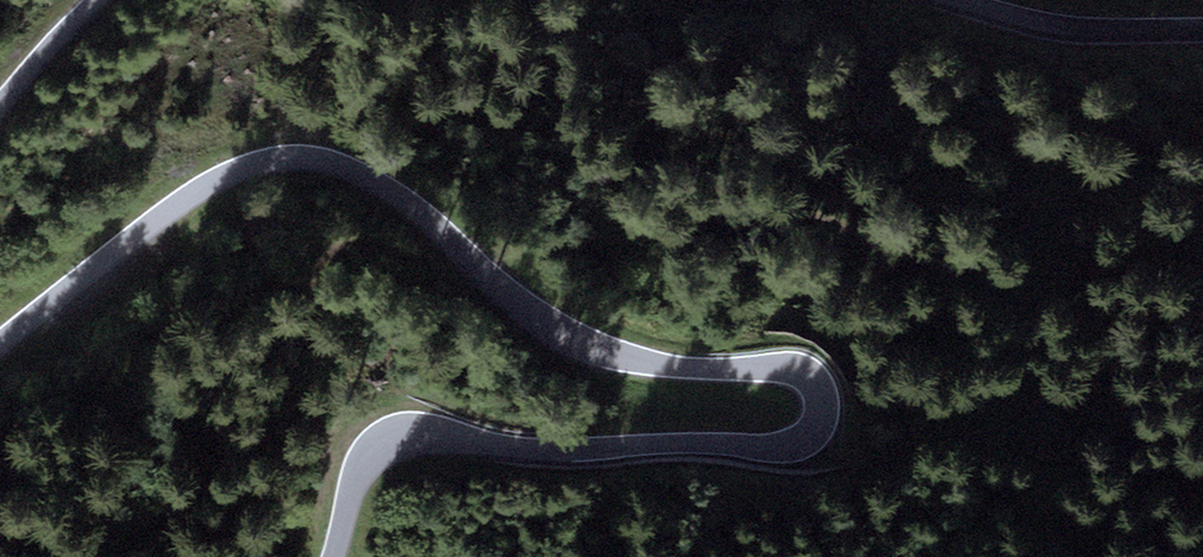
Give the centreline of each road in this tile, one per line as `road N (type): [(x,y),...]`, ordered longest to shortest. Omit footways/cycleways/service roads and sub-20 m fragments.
road 1 (unclassified): [(333,556),(358,470),(385,444),(432,437),(517,450),(779,444),(819,427),(821,389),(799,372),(686,368),(585,343),(522,304),(391,192),(341,167),(297,160),(215,181),(0,337)]
road 2 (track): [(473,261),(632,240),(783,208),(950,268),(1015,274),(1202,238)]
road 3 (unclassified): [(970,0),(1056,20),(1202,27)]
road 4 (unclassified): [(0,100),(100,0)]

